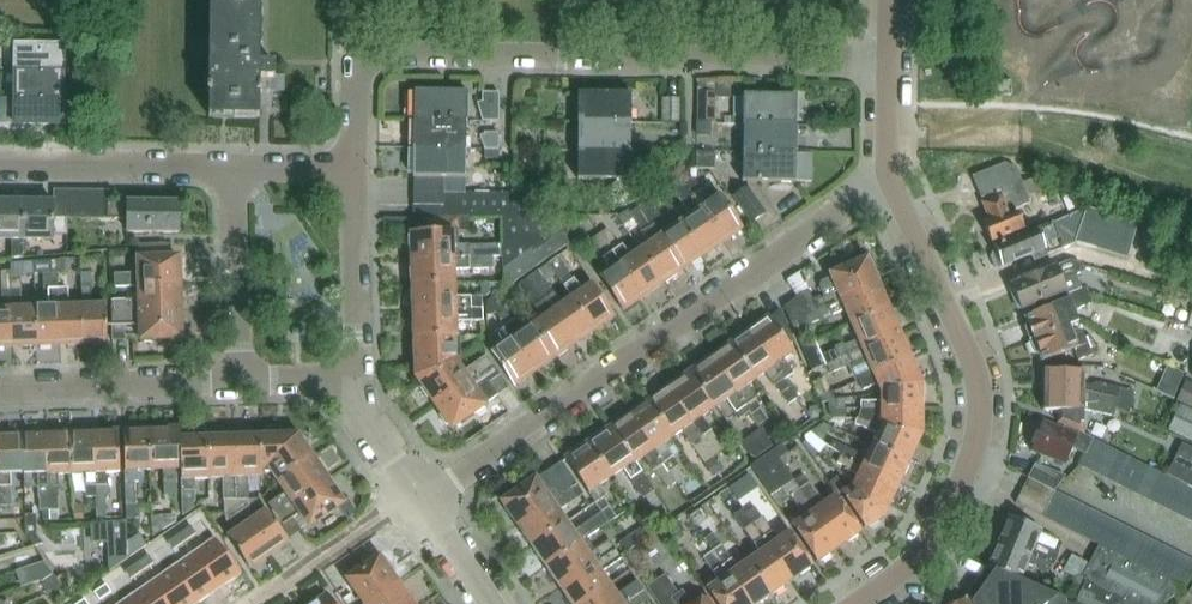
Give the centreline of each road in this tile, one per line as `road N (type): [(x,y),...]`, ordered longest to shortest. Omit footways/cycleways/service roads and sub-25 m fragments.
road 1 (residential): [(354,169),(355,75),(369,54),(888,57)]
road 2 (residential): [(419,496),(891,177)]
road 3 (residential): [(855,603),(931,542),(979,424),(969,350),(891,177)]
road 4 (residential): [(0,390),(241,382)]
road 5 (residential): [(233,168),(0,166)]
road 6 (residential): [(241,382),(233,168)]
road 7 (residential): [(342,378),(358,348),(354,169)]
road 8 (residential): [(253,603),(419,496)]
road 9 (residential): [(419,496),(342,378)]
road 10 (residential): [(493,603),(419,496)]
road 11 (residential): [(354,169),(233,168)]
road 12 (residential): [(891,177),(888,57)]

